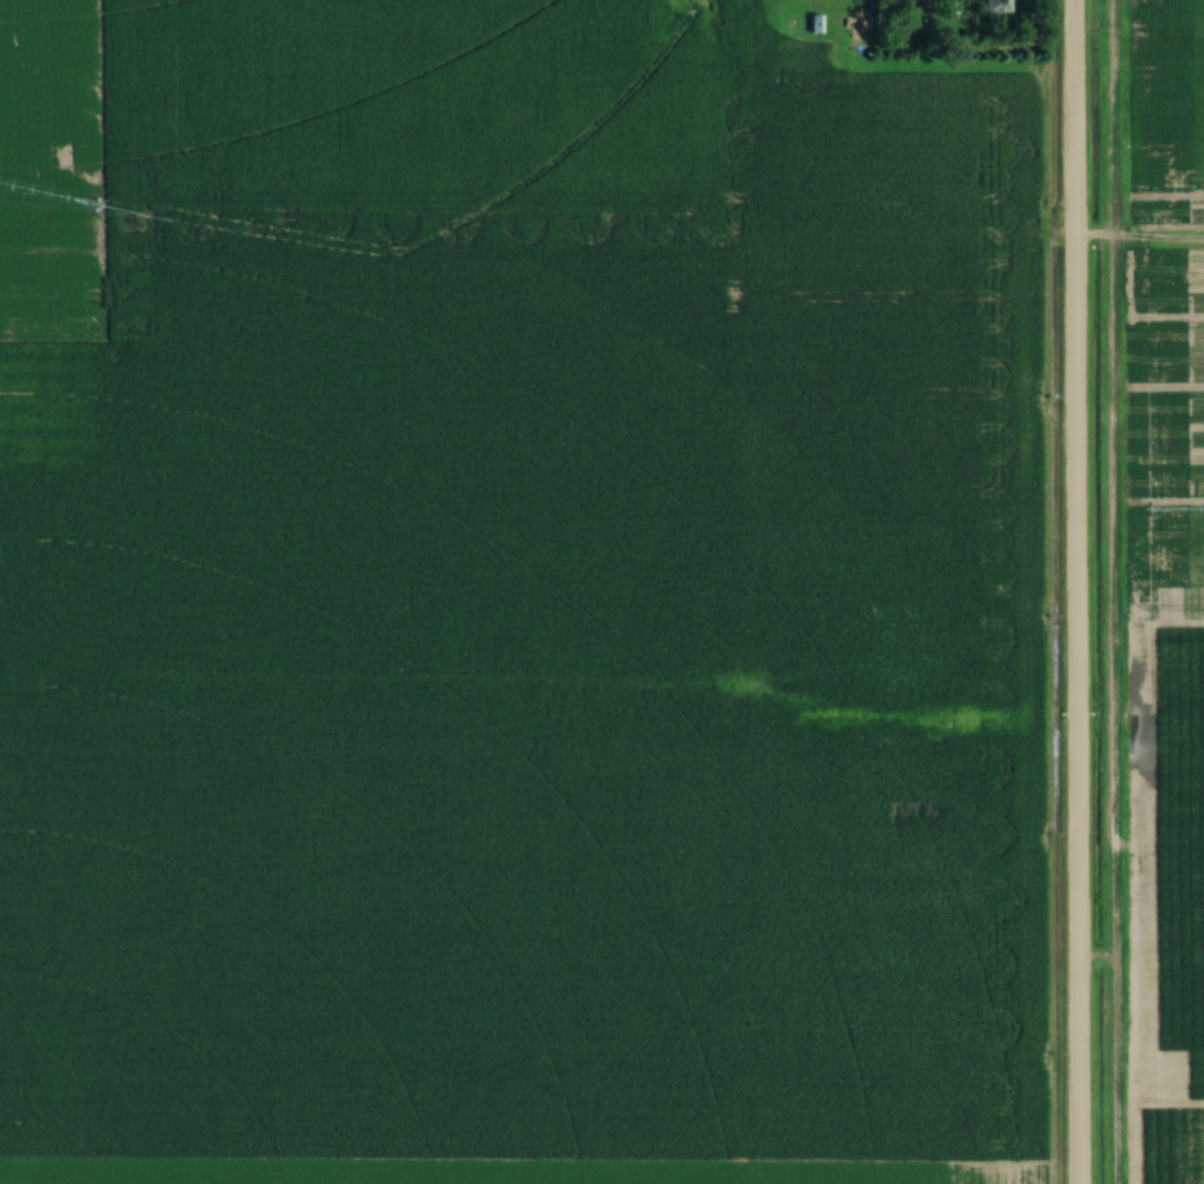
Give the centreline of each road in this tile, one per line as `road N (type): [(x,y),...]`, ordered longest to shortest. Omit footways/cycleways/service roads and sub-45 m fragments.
road 1 (residential): [(1076,1183),(1070,0)]

